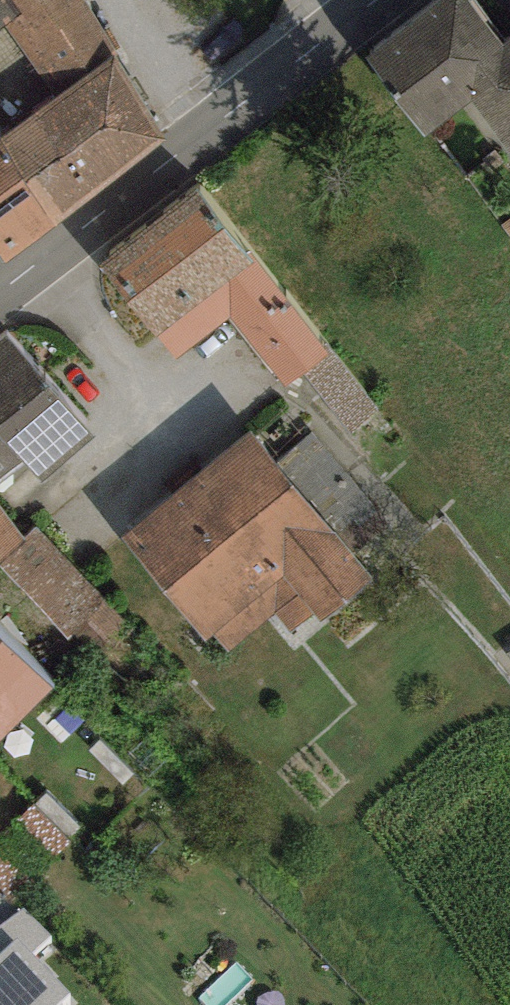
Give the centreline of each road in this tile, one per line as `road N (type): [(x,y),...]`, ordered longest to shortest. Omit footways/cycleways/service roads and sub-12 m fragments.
road 1 (secondary): [(377,0),(0,285)]

